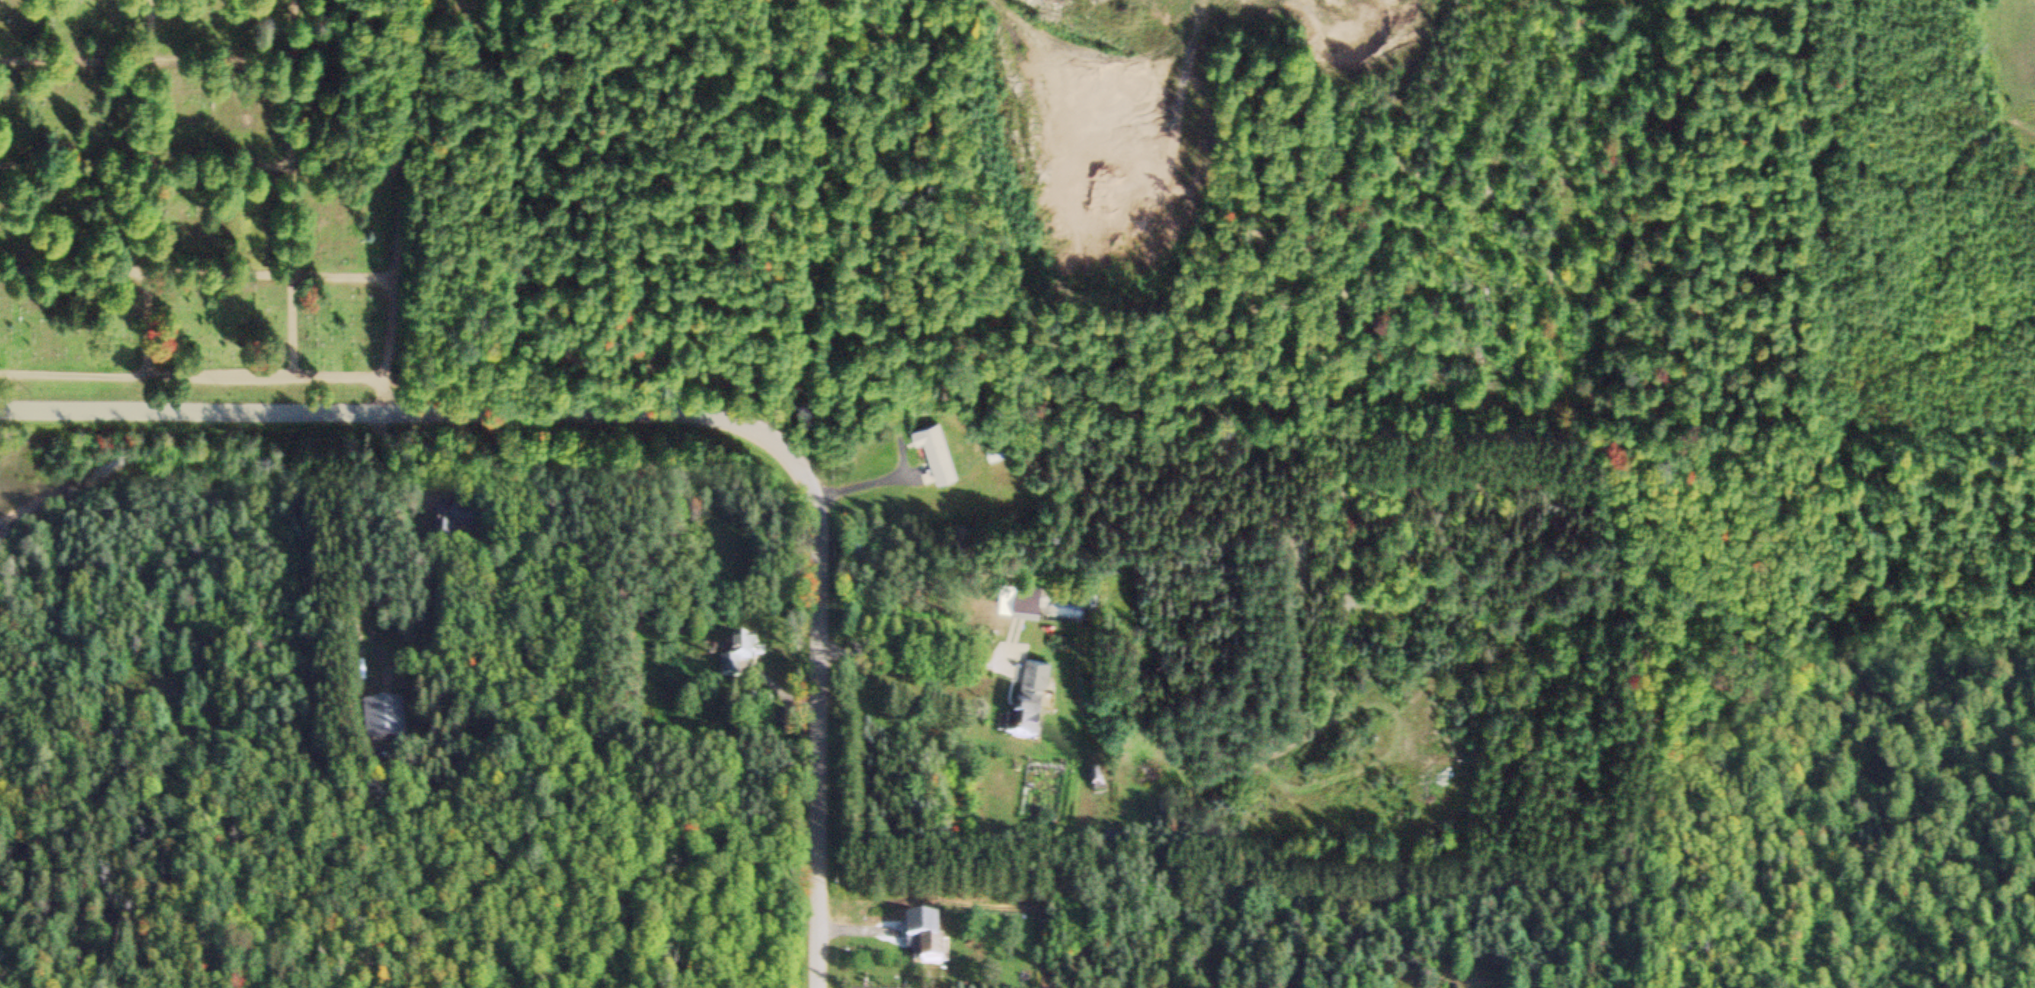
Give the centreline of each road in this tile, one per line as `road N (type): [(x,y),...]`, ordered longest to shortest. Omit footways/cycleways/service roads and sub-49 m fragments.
road 1 (residential): [(796,459),(770,436),(697,414),(0,411)]
road 2 (residential): [(821,987),(815,508),(796,459)]

